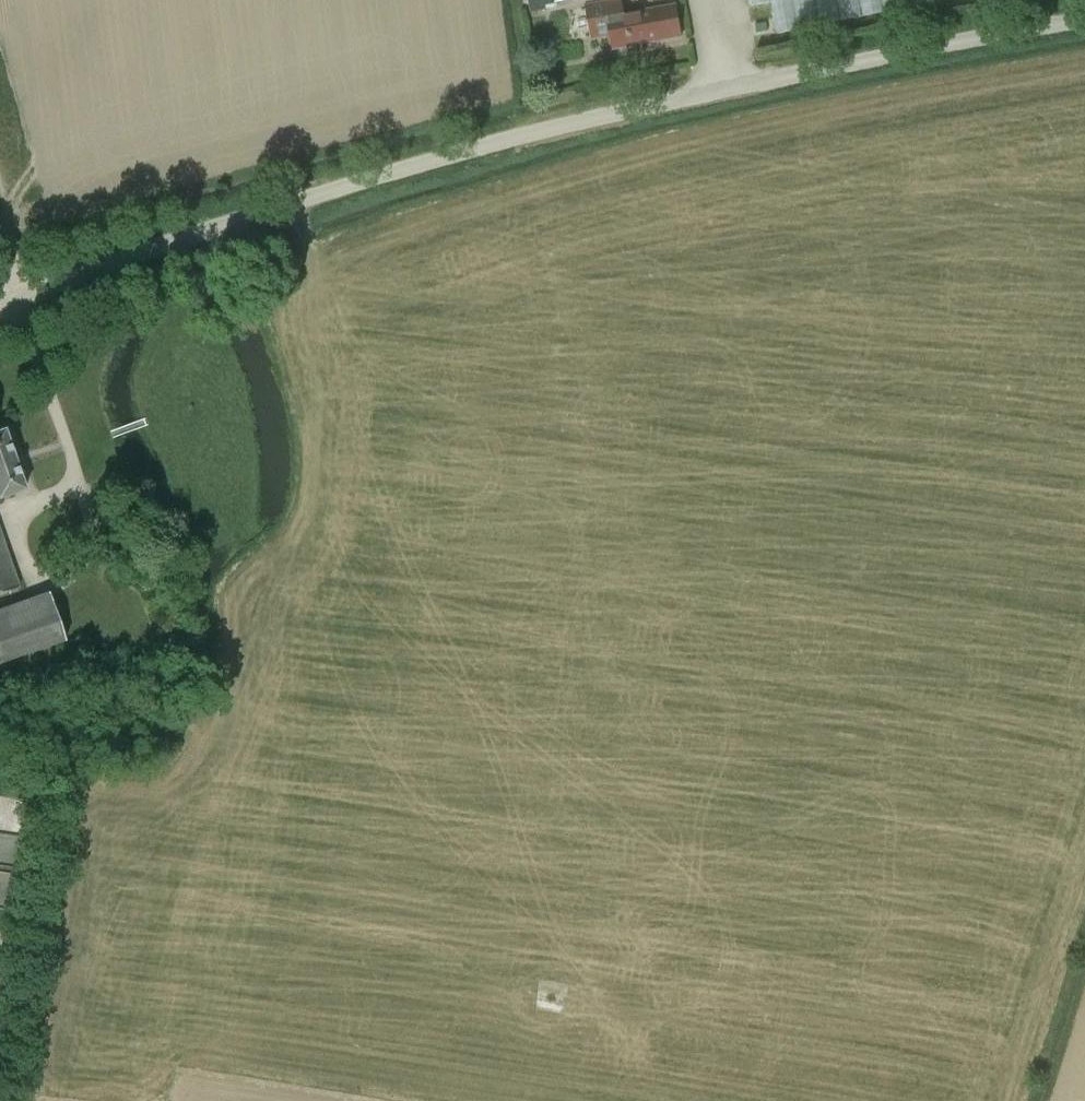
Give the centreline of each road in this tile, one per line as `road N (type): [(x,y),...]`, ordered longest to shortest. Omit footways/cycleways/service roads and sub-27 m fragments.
road 1 (unclassified): [(1084,19),(587,109),(133,239),(0,303)]

